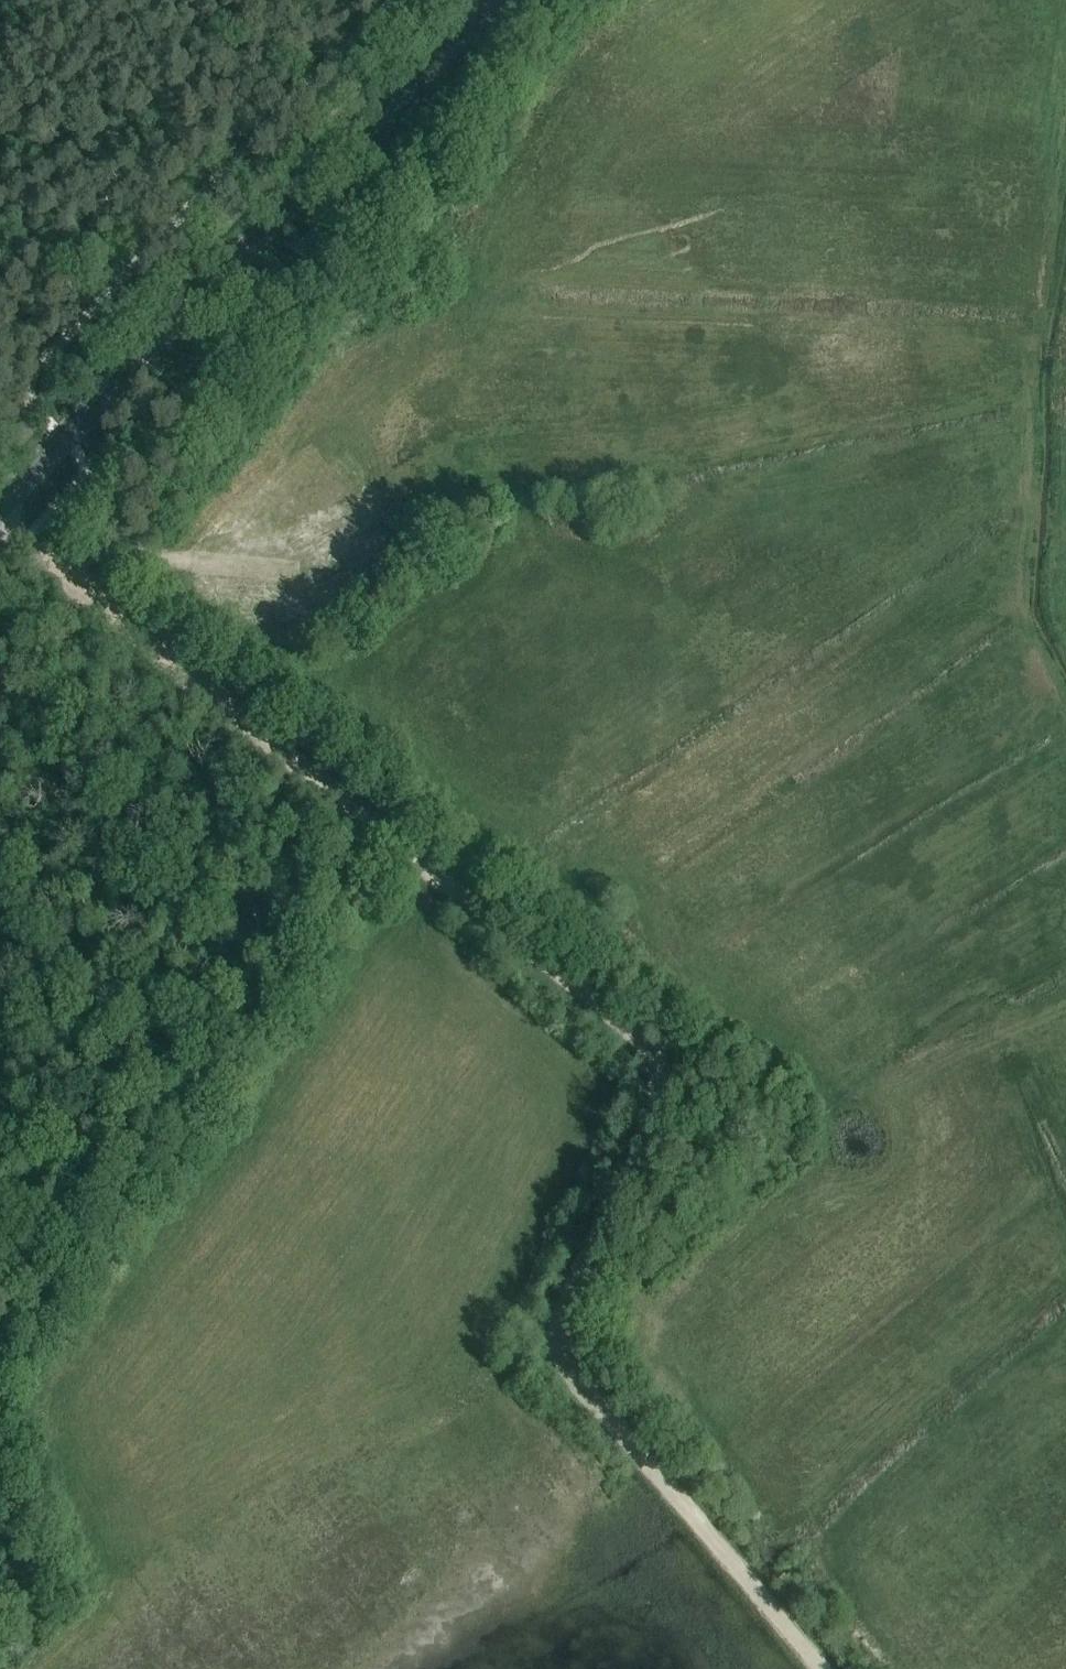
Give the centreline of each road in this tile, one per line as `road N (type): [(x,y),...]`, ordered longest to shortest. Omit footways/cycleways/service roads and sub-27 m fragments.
road 1 (track): [(23,543),(647,1046),(664,1081),(657,1117),(562,1315),(559,1342),(567,1371),(822,1668)]
road 2 (secondary): [(0,508),(406,85),(502,0)]

